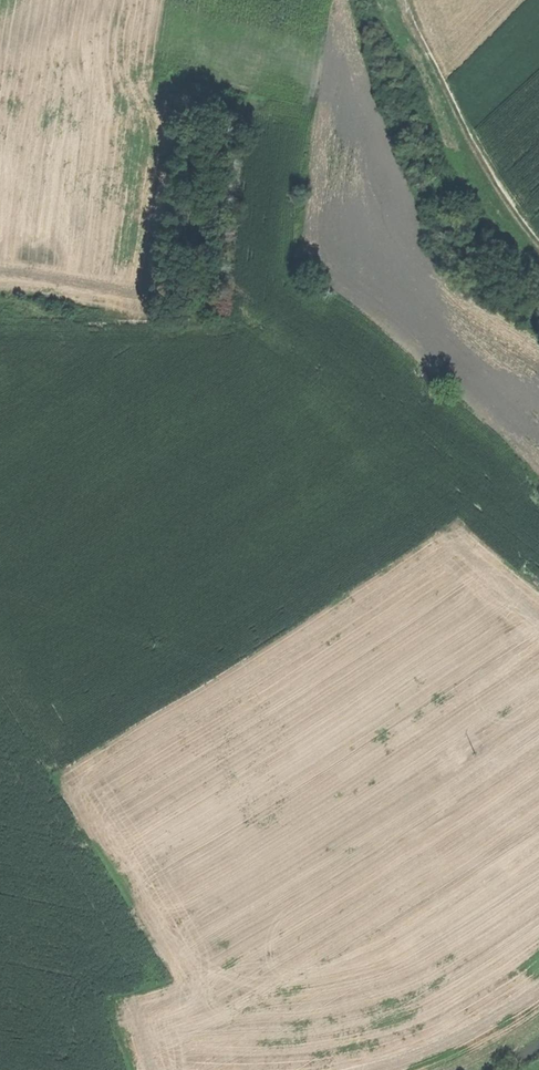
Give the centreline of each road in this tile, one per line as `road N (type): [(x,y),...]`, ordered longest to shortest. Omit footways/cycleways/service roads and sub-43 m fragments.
road 1 (track): [(538,236),(498,179),(405,0)]

